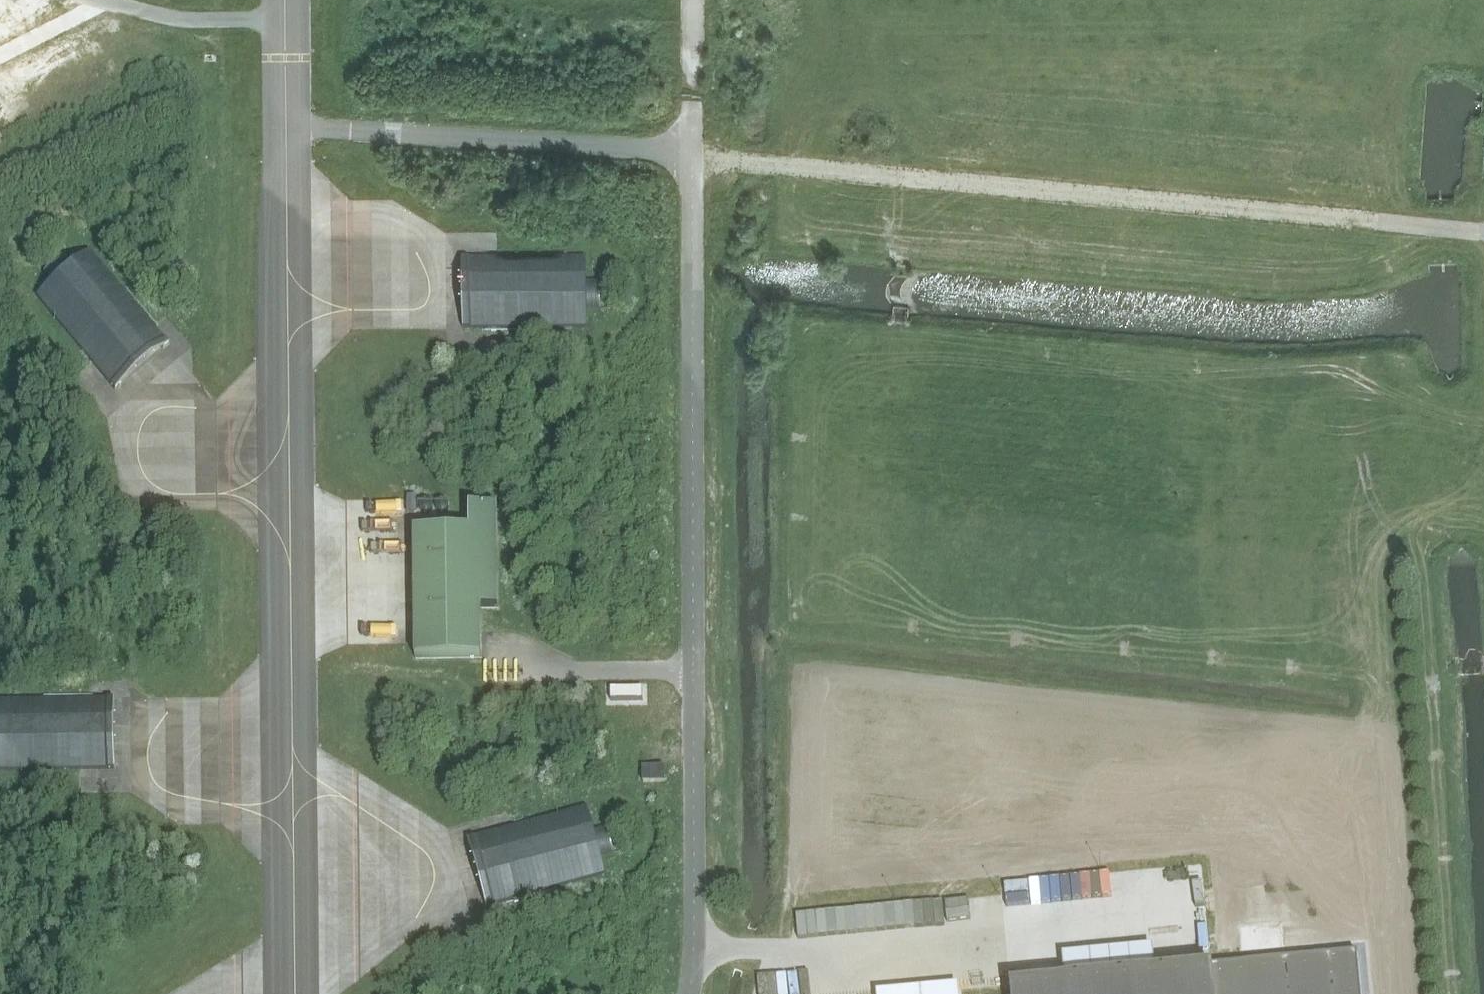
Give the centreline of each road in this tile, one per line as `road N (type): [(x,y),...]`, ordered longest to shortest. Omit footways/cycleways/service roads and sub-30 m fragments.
road 1 (track): [(1378,222),(691,152)]

